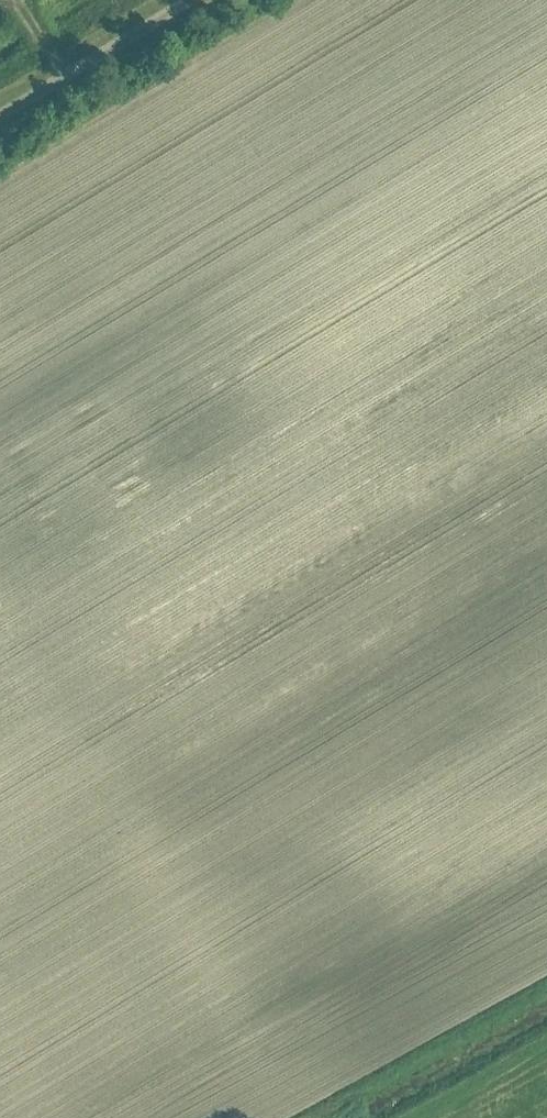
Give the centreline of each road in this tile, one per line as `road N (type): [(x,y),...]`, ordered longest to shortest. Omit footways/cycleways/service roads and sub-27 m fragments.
road 1 (residential): [(0,118),(193,0)]

